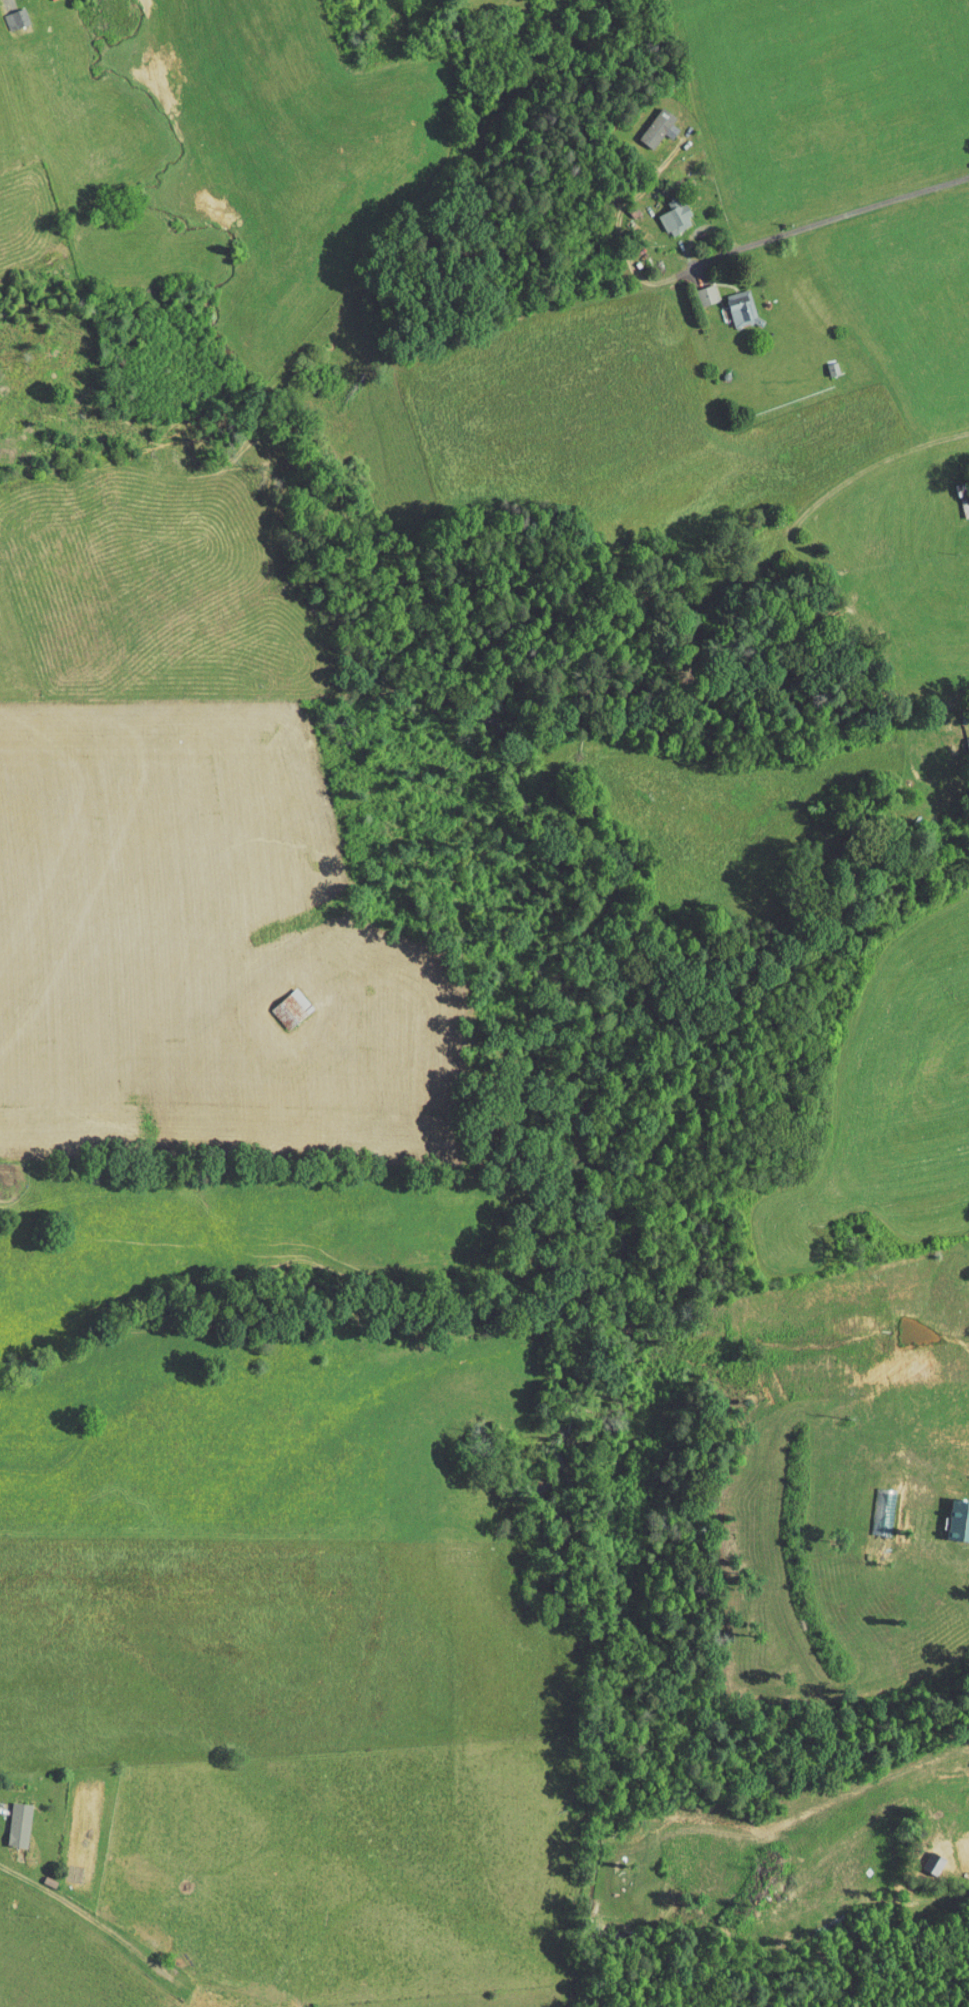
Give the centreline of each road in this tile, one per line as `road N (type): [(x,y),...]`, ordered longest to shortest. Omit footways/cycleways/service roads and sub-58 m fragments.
road 1 (residential): [(414,360),(968,175)]

